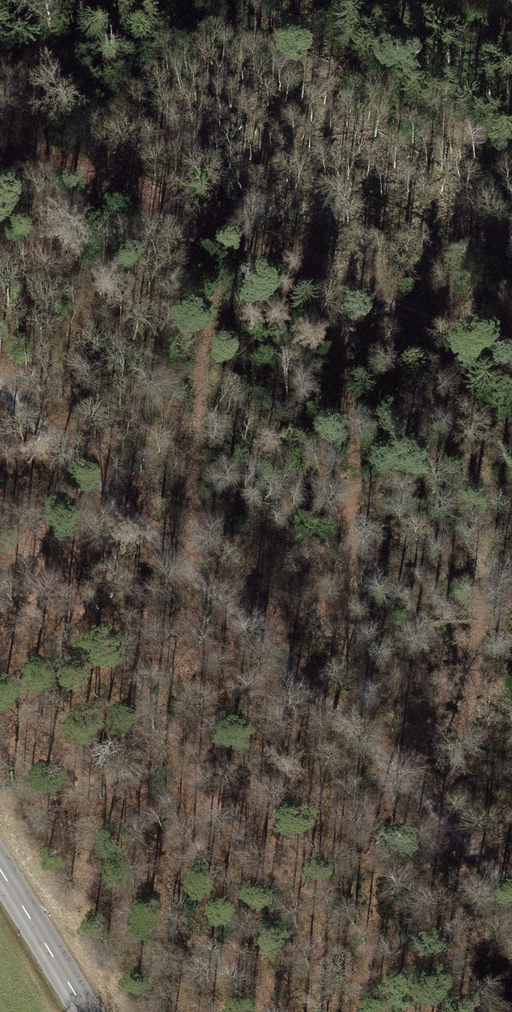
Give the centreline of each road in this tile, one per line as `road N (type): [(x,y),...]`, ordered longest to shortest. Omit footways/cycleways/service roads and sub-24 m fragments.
road 1 (track): [(511,894),(0,381)]
road 2 (track): [(511,342),(0,160)]
road 3 (secondary): [(82,1011),(0,874)]

